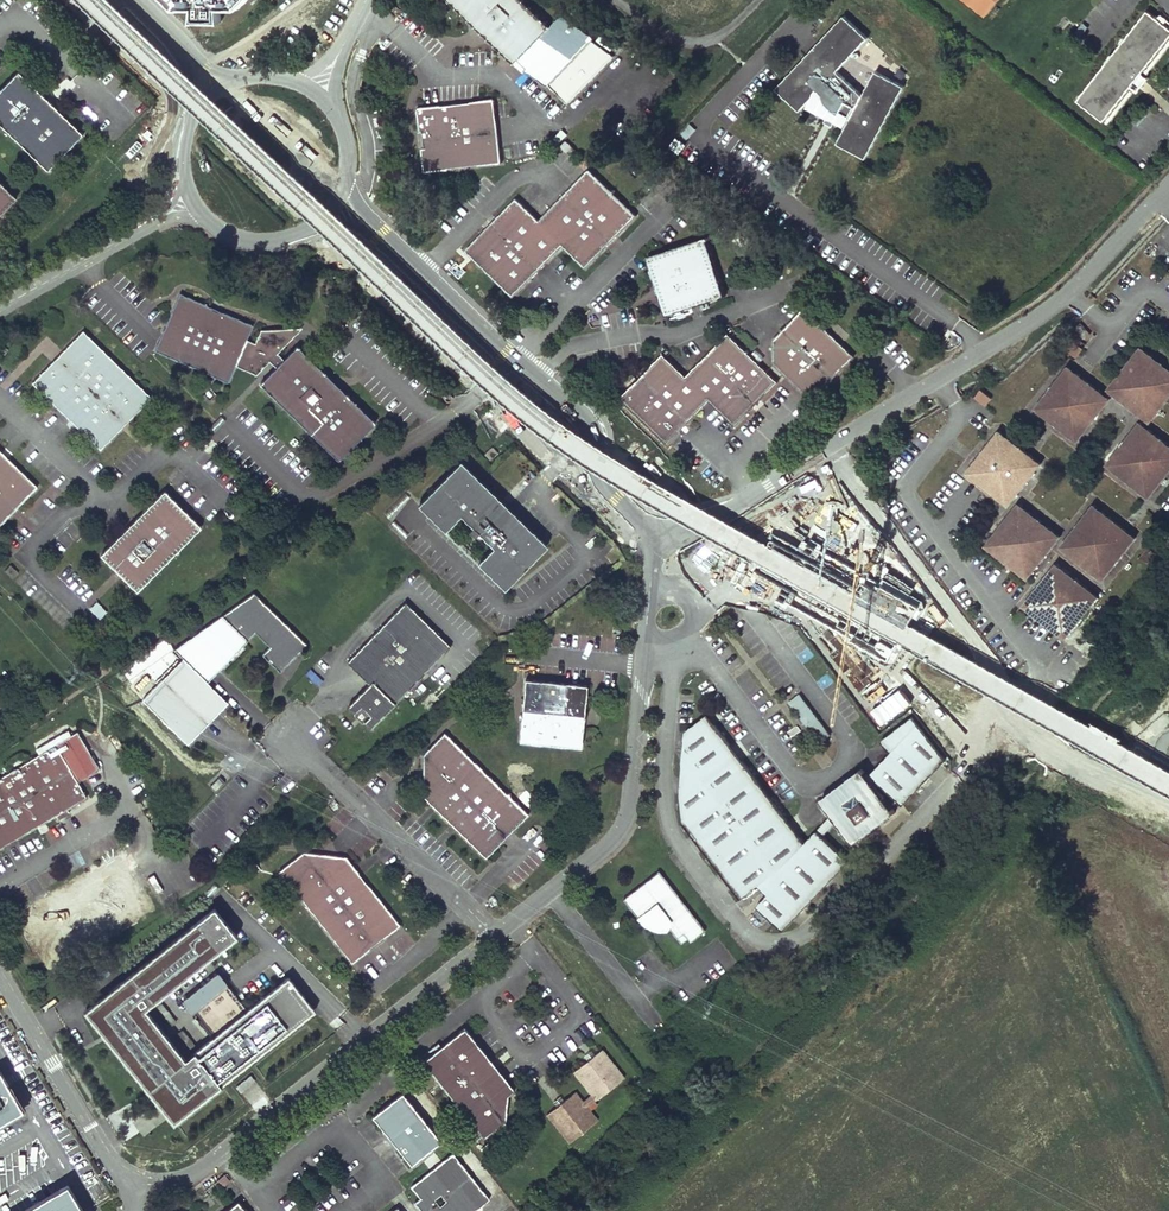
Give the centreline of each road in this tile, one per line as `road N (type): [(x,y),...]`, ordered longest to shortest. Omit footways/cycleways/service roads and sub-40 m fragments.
road 1 (unclassified): [(0,975),(124,1174),(157,1183),(204,1167),(620,833),(658,532)]
road 2 (unclassified): [(658,532),(735,505),(1028,324),(1069,295),(1168,185)]
road 3 (unclassified): [(355,241),(532,409)]
road 4 (unclassified): [(157,218),(0,308)]
road 5 (residential): [(757,0),(703,41),(661,31),(621,0)]
road 6 (unclassified): [(532,409),(567,463),(639,525)]
road 7 (unclassified): [(639,525),(532,409)]

